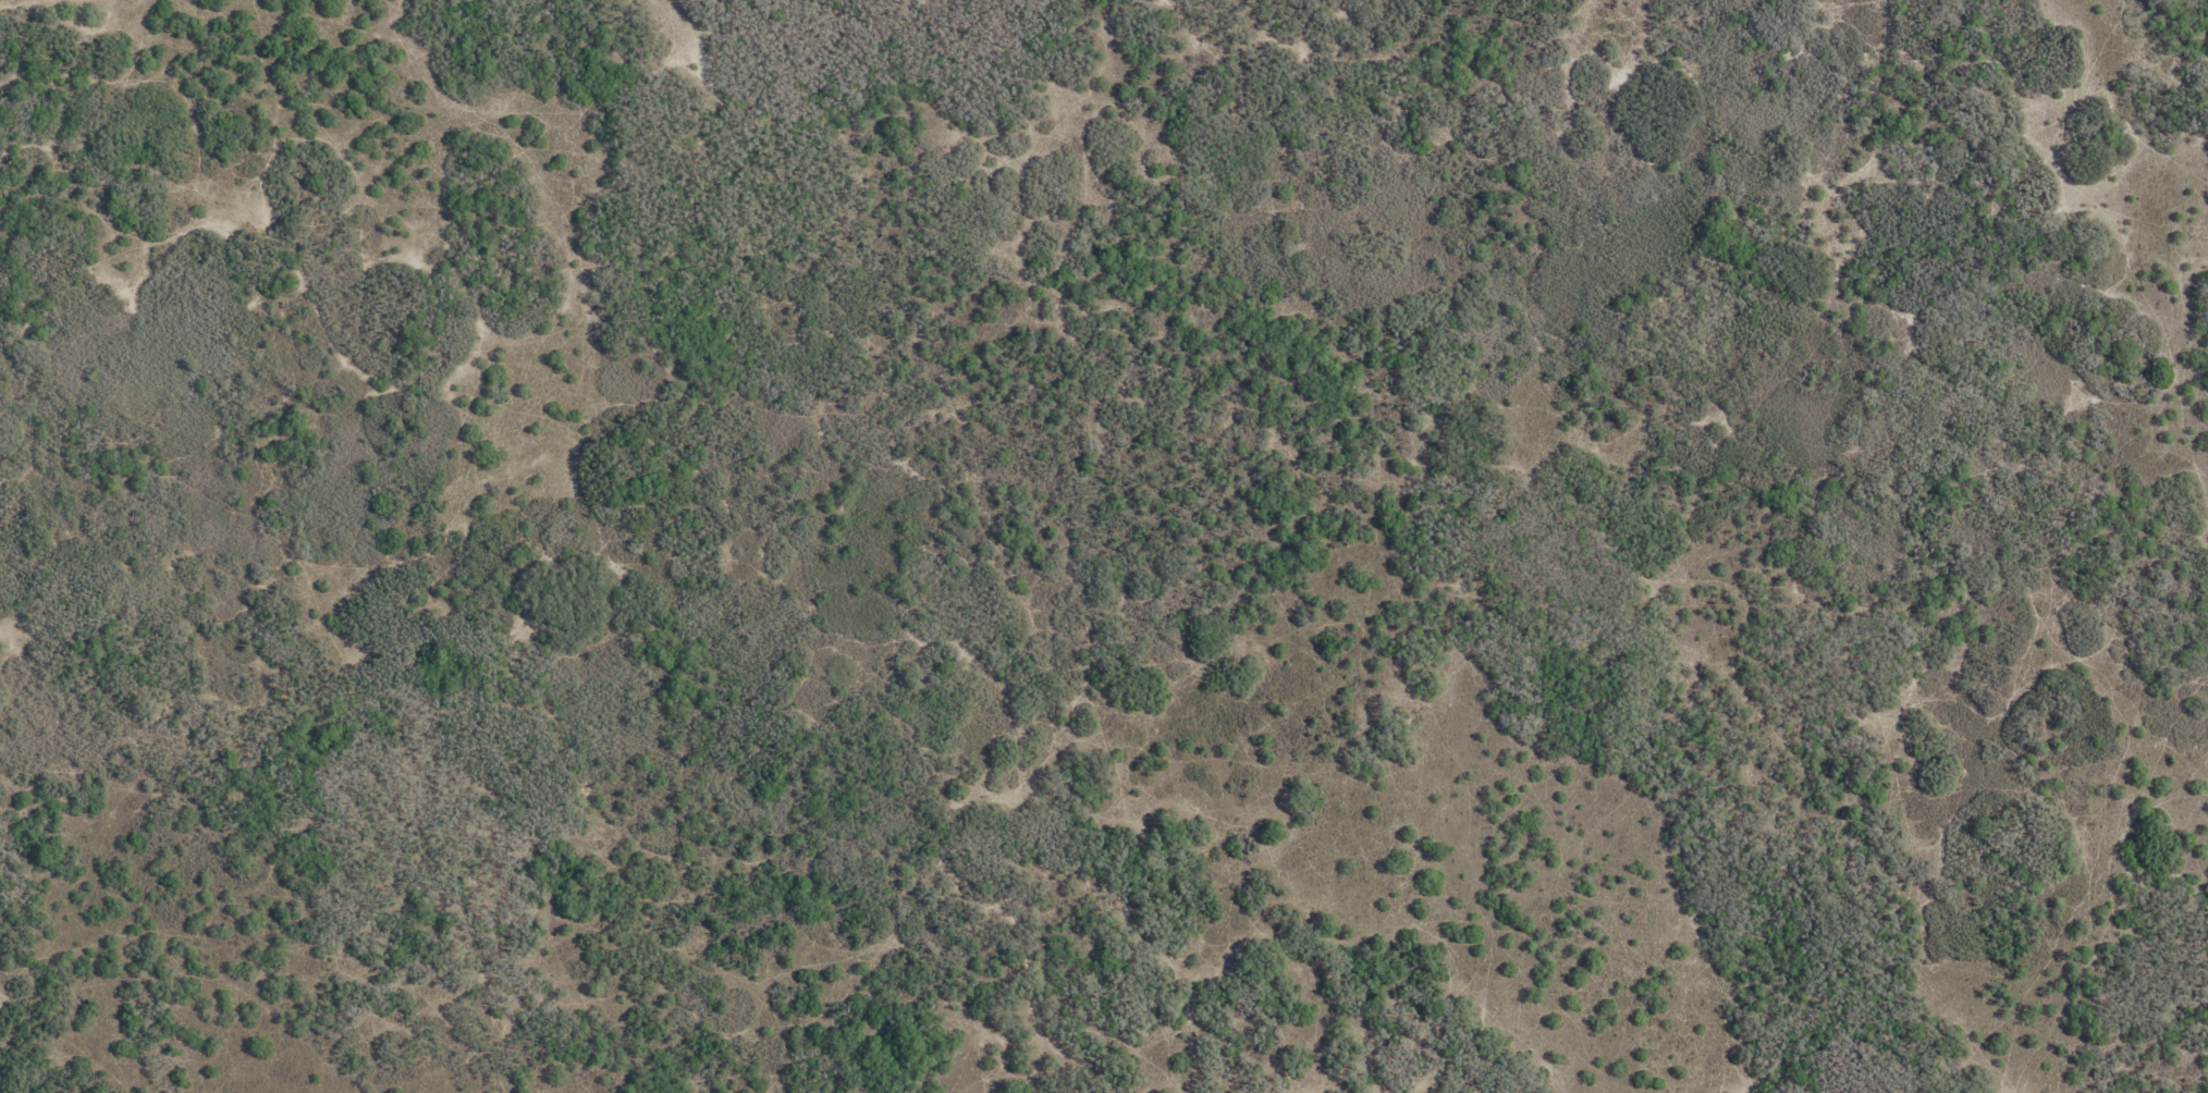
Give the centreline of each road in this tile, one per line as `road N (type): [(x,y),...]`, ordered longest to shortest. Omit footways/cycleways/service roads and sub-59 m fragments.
road 1 (residential): [(2058,0),(2090,107),(2106,118),(2207,429)]

